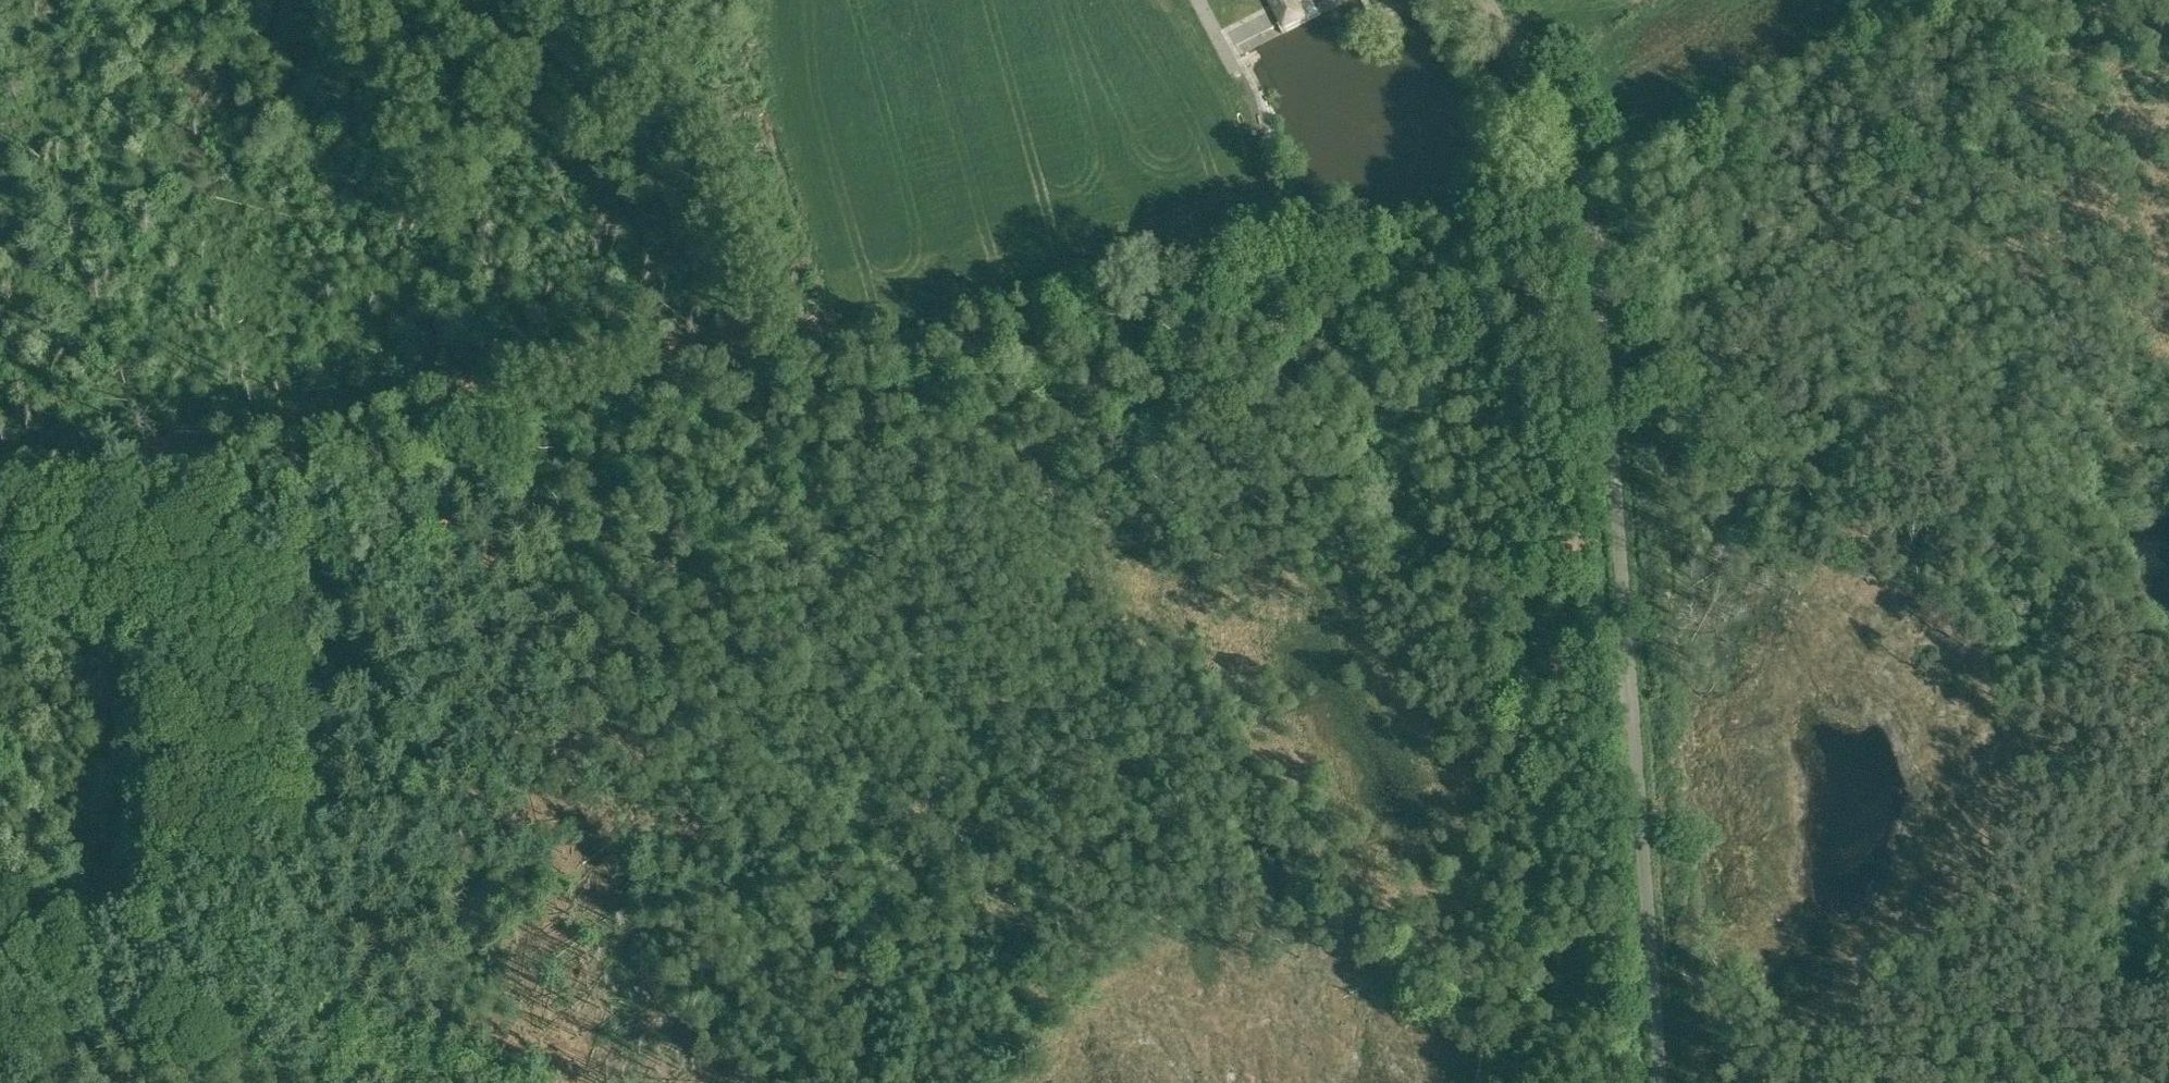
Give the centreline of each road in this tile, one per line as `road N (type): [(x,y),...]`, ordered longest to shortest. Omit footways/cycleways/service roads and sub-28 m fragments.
road 1 (track): [(0,543),(693,403),(954,503),(997,499),(1068,459),(1156,519),(1218,583),(1326,601),(1364,616),(1495,747),(1500,822),(1431,943)]
road 2 (unclassified): [(1482,0),(1590,216),(1680,1082)]
road 3 (track): [(67,1082),(146,974),(173,952),(192,941),(268,928),(311,930),(335,918),(305,482)]

